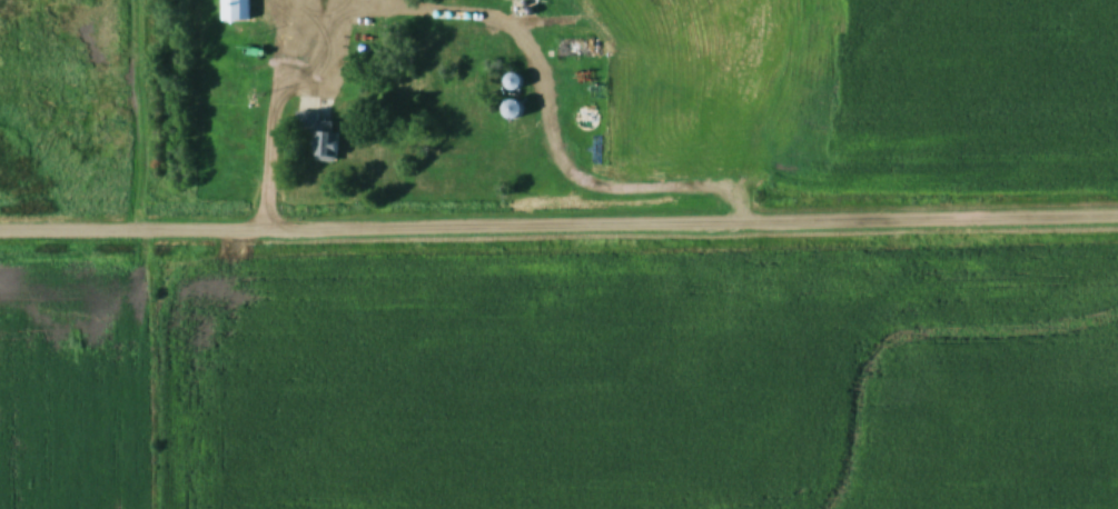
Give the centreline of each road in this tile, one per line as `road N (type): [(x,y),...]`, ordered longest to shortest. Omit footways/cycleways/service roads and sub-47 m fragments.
road 1 (track): [(0,217),(1117,202)]
road 2 (track): [(461,0),(514,16),(527,33),(547,114),(568,159),(603,177),(726,171),(740,186),(743,210)]
road 3 (track): [(266,214),(273,107),(301,0)]

